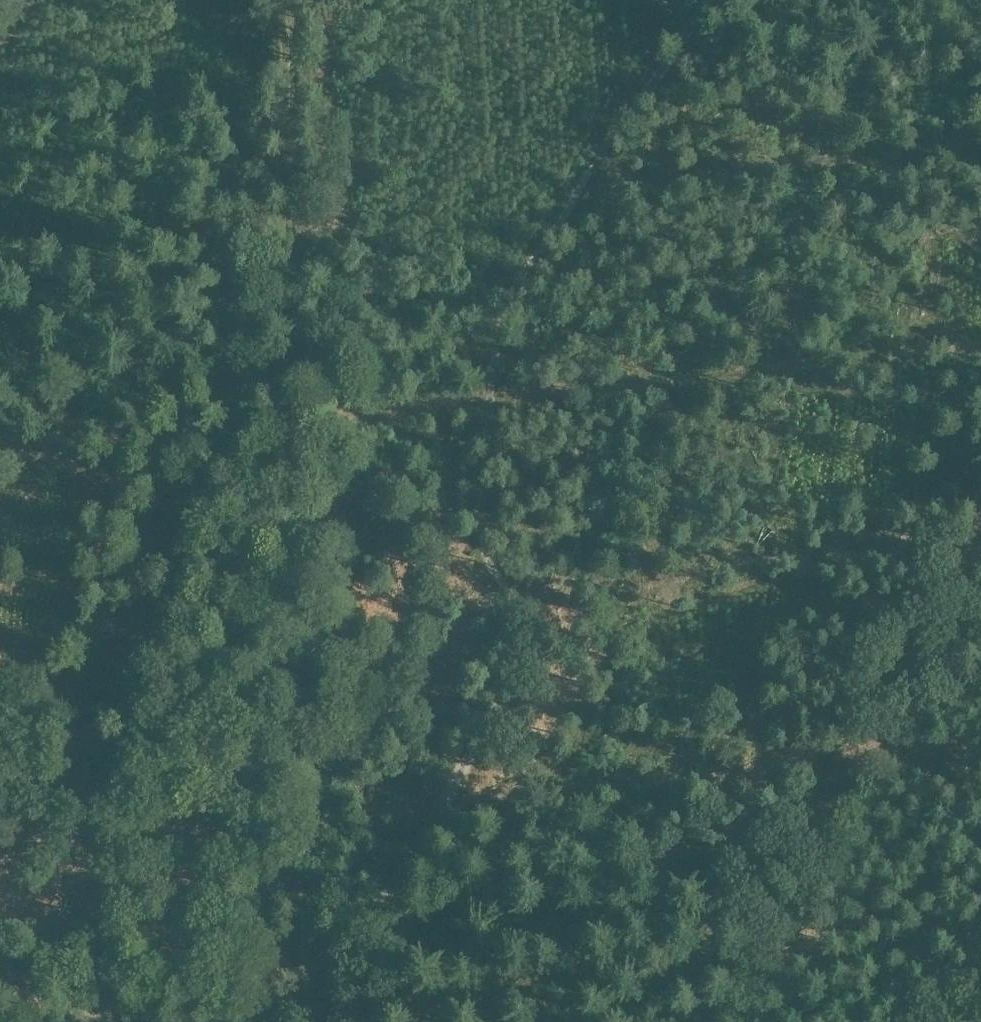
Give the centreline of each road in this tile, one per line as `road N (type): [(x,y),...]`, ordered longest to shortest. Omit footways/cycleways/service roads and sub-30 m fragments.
road 1 (track): [(704,0),(524,275),(511,318),(483,491),(488,544),(540,626),(352,944),(268,1005),(268,1021)]
road 2 (track): [(309,1021),(276,0)]
road 3 (track): [(233,1021),(187,998),(75,1004),(0,979)]

